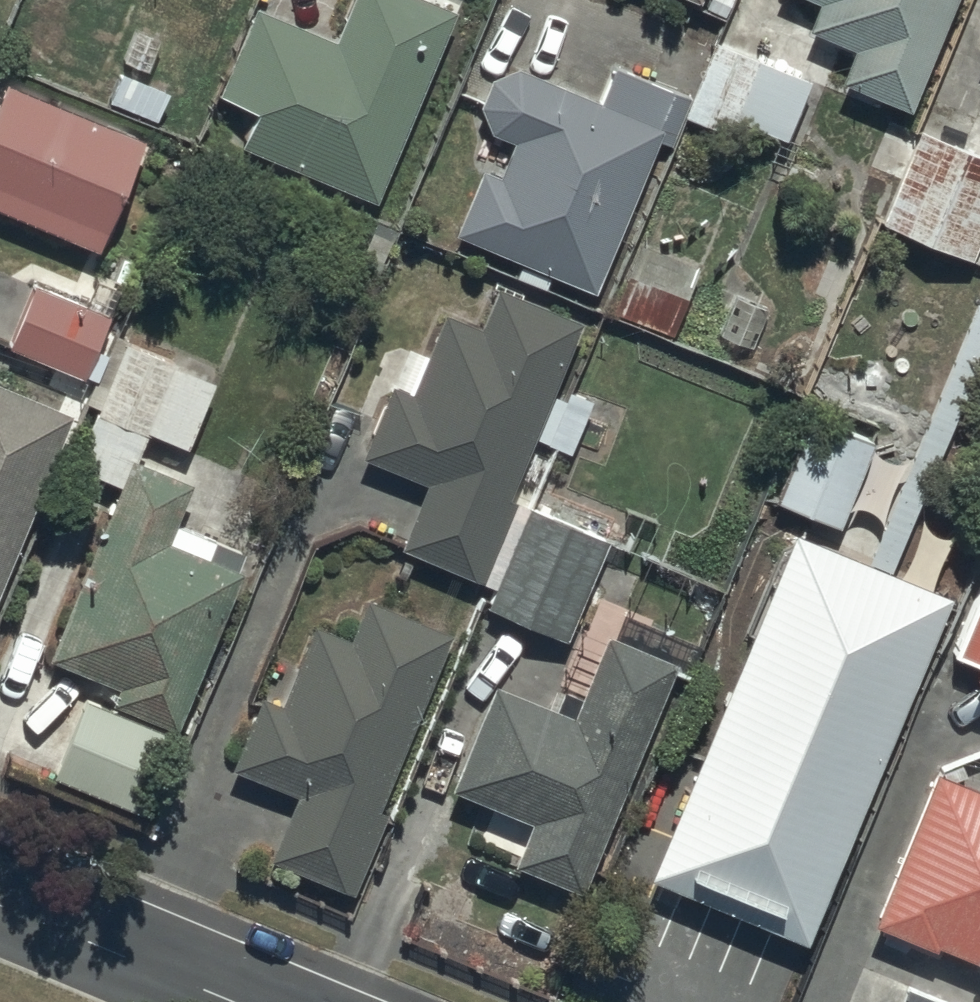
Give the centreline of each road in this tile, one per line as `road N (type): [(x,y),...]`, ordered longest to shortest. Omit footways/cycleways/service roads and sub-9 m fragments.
road 1 (trunk): [(0,912),(225,1001)]

